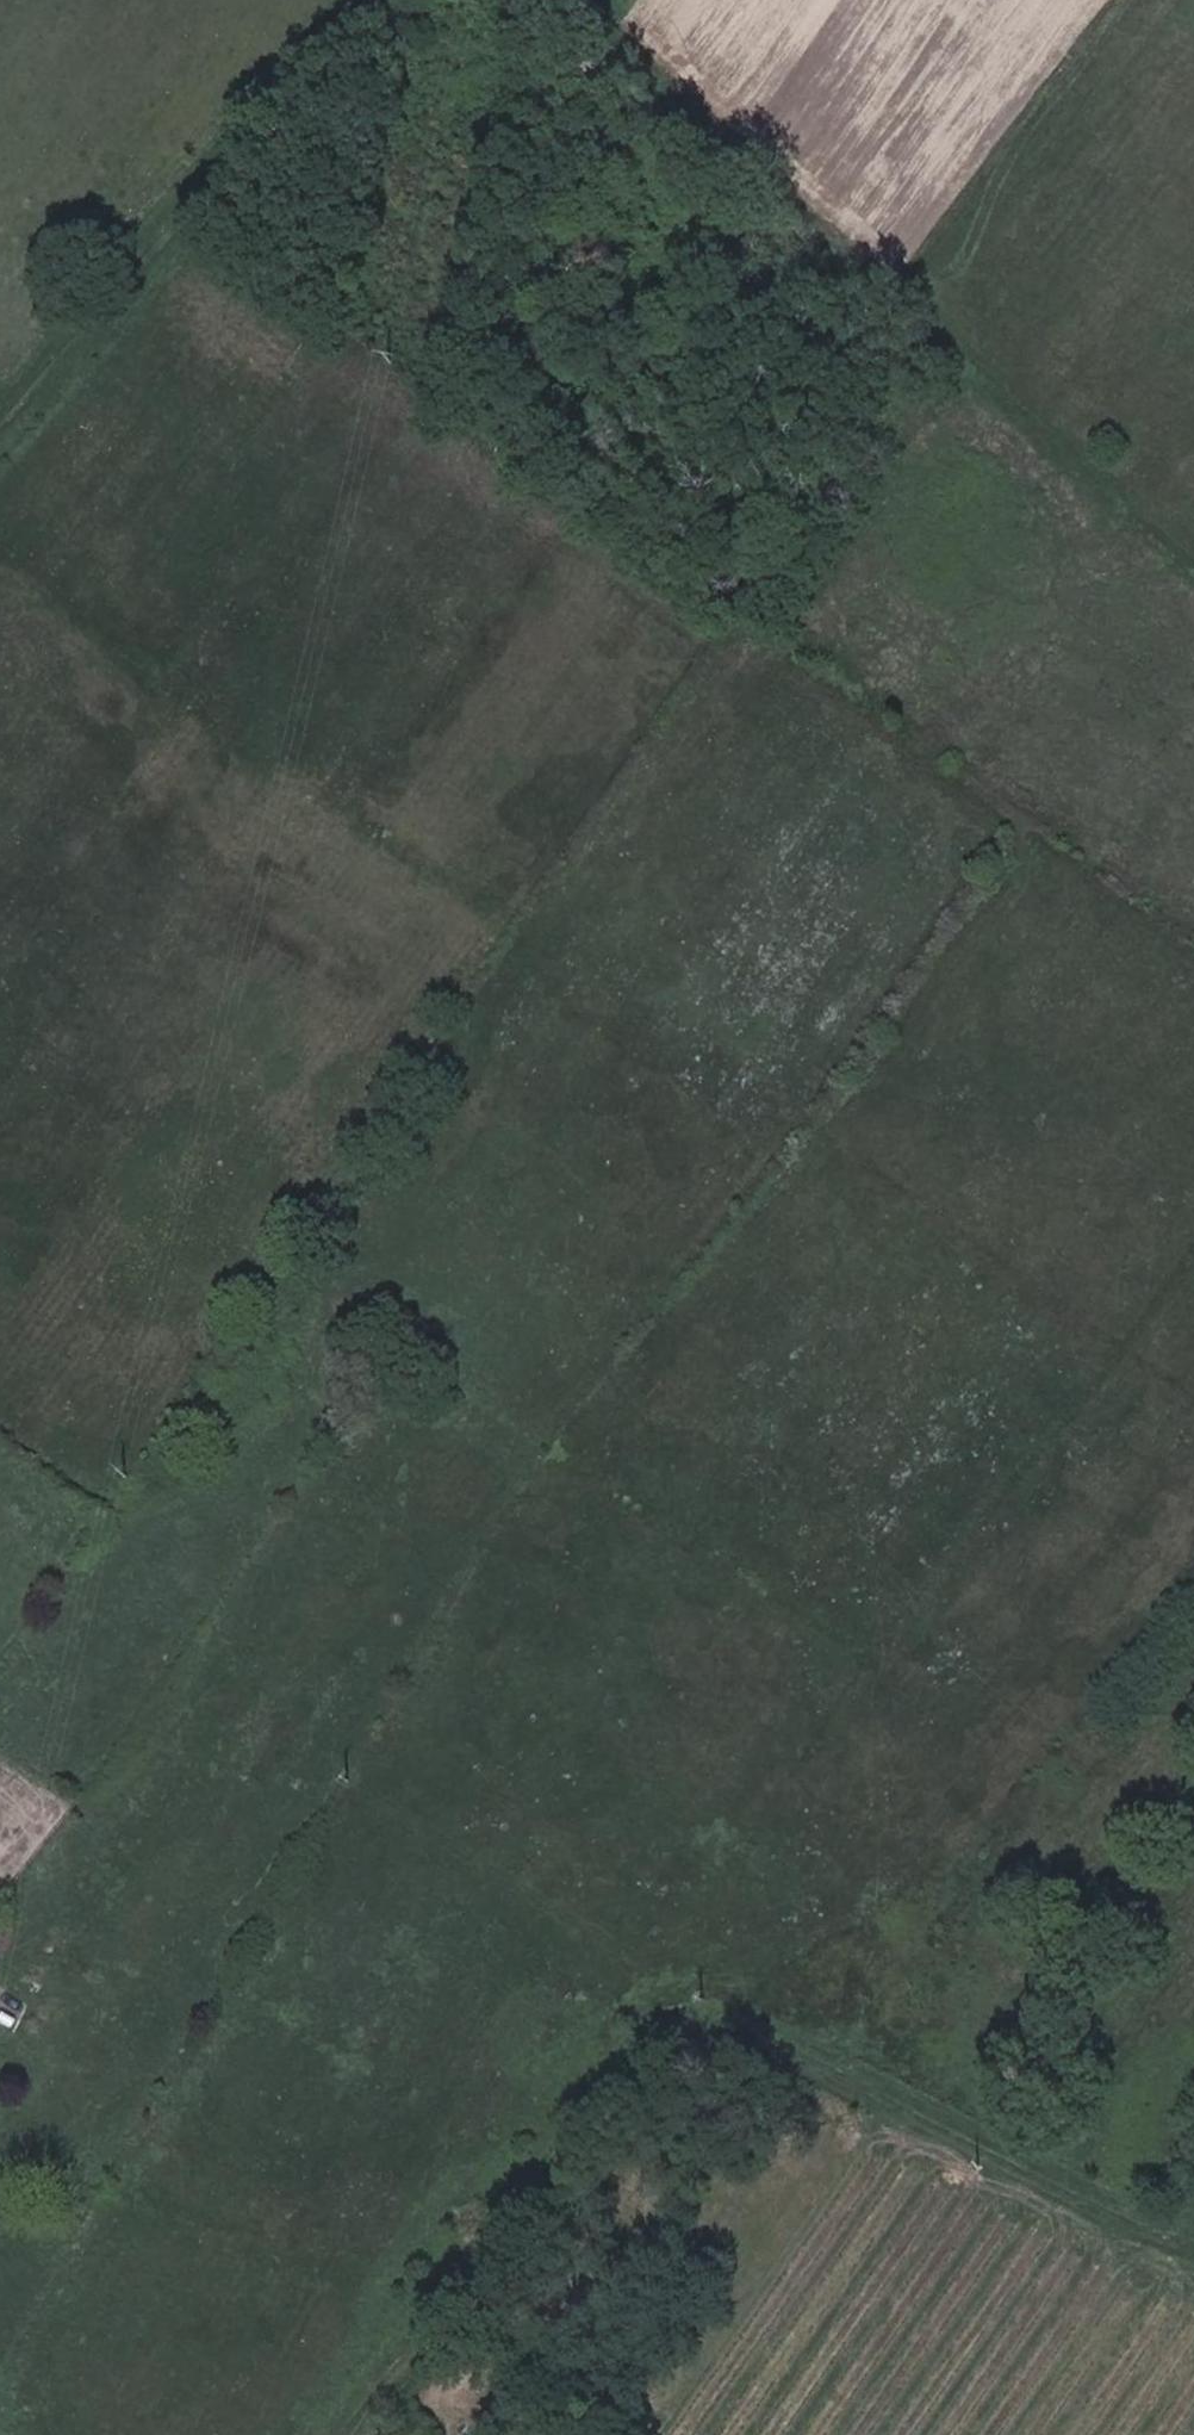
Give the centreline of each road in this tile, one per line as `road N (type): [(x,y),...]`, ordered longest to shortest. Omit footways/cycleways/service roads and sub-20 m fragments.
road 1 (track): [(1193,2252),(914,2107),(762,2045),(677,2056),(400,2352),(344,2434)]

